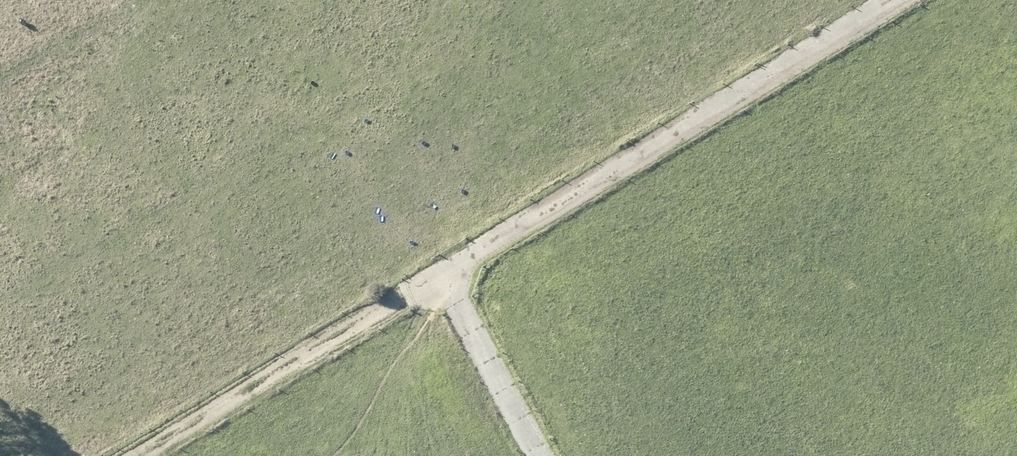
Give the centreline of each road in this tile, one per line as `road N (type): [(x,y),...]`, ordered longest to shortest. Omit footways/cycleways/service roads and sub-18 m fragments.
road 1 (track): [(150,455),(904,0)]
road 2 (track): [(448,276),(546,455)]

